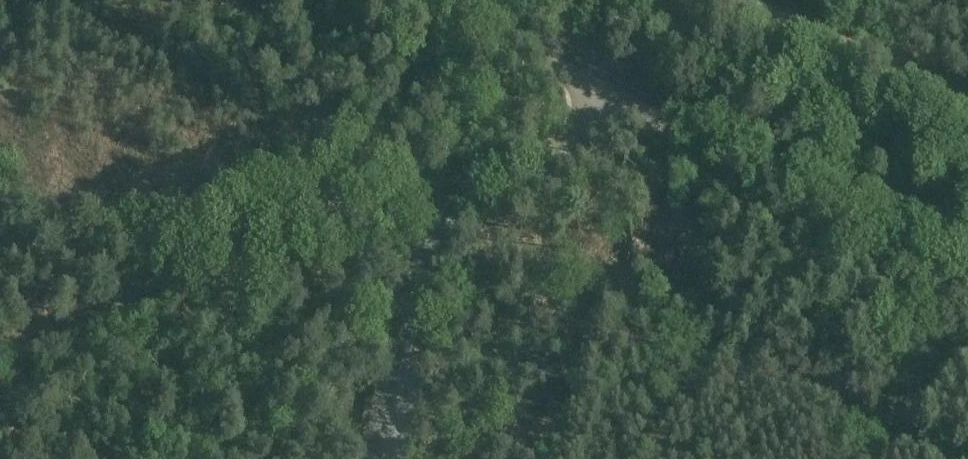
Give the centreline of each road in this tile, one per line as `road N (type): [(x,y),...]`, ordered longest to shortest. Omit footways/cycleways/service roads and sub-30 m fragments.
road 1 (tertiary): [(967,255),(469,0)]
road 2 (track): [(941,458),(803,385),(642,326),(605,288),(471,223),(458,200)]
road 3 (track): [(0,359),(458,200)]
road 4 (track): [(315,132),(58,0)]
road 5 (track): [(0,183),(188,288)]

